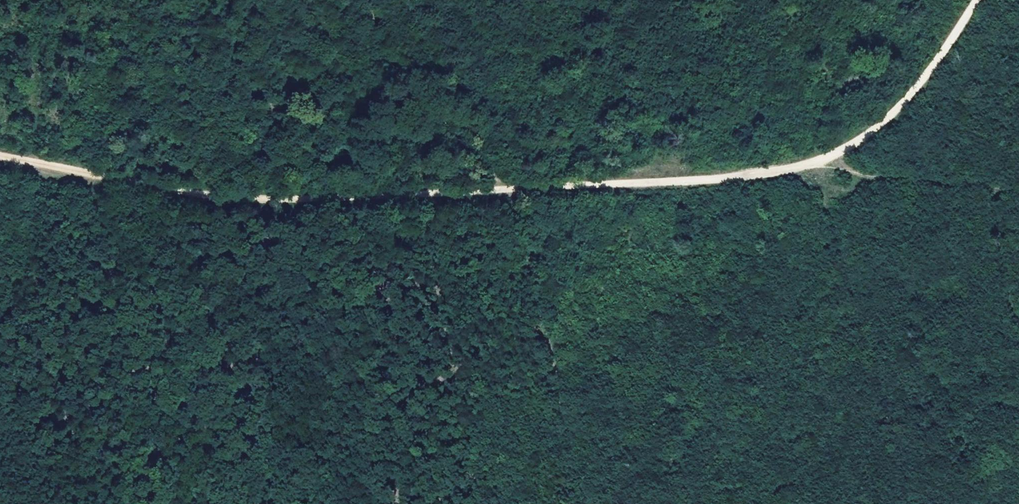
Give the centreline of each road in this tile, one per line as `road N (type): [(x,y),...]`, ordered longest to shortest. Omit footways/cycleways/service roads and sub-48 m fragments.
road 1 (track): [(820,160),(634,183),(254,195),(0,155)]
road 2 (track): [(90,172),(167,503)]
road 3 (track): [(515,185),(590,503)]
road 4 (track): [(975,0),(910,92),(820,160)]

